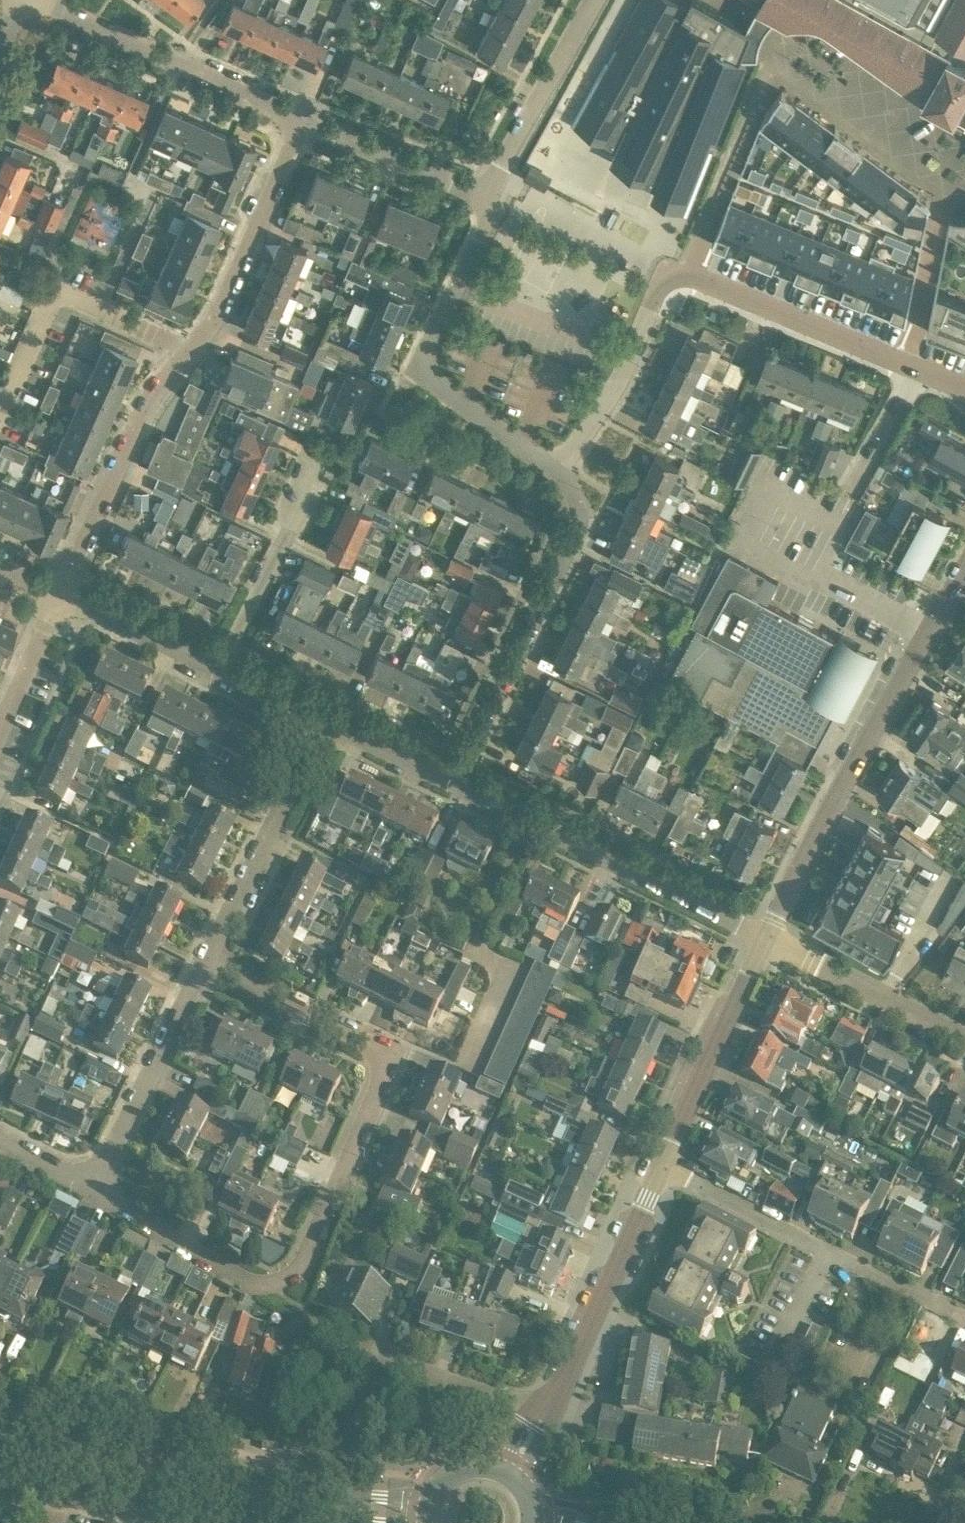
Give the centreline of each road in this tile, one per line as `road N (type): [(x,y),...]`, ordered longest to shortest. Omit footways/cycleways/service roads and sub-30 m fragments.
road 1 (residential): [(92,1187),(252,1283),(274,1281),(303,1264),(394,1055),(207,960)]
road 2 (residential): [(57,597),(146,399),(208,323),(293,125)]
road 3 (tertiary): [(766,938),(964,569)]
road 4 (residential): [(557,473),(434,385),(426,368),(487,223),(487,198)]
road 5 (residential): [(766,938),(453,783)]
road 6 (residential): [(453,783),(578,522),(577,495),(557,473)]
road 7 (residential): [(293,125),(281,110),(43,0)]
road 8 (residential): [(918,370),(700,277),(662,284)]
road 9 (residential): [(207,960),(325,719)]
road 10 (tertiary): [(548,1411),(661,1170)]
road 11 (tertiary): [(661,1170),(766,938)]
road 12 (residential): [(92,1187),(207,960)]
road 13 (unclassified): [(220,670),(319,457)]
road 14 (primary): [(302,1504),(77,1464)]
road 15 (residential): [(964,1044),(766,938)]
road 16 (residential): [(487,198),(590,0)]
road 17 (residential): [(557,473),(618,383),(662,284)]
road 18 (residential): [(487,198),(293,125)]
road 19 (residential): [(830,1255),(661,1170)]
road 20 (residential): [(548,1411),(377,1349)]
road 21 (residential): [(220,670),(57,597)]
road 22 (residential): [(964,1321),(830,1255)]
road 23 (residential): [(453,783),(325,719)]
road 24 (residential): [(0,725),(57,597)]
road 25 (primary): [(433,1495),(302,1504)]
road 26 (unclassified): [(858,486),(918,370)]

